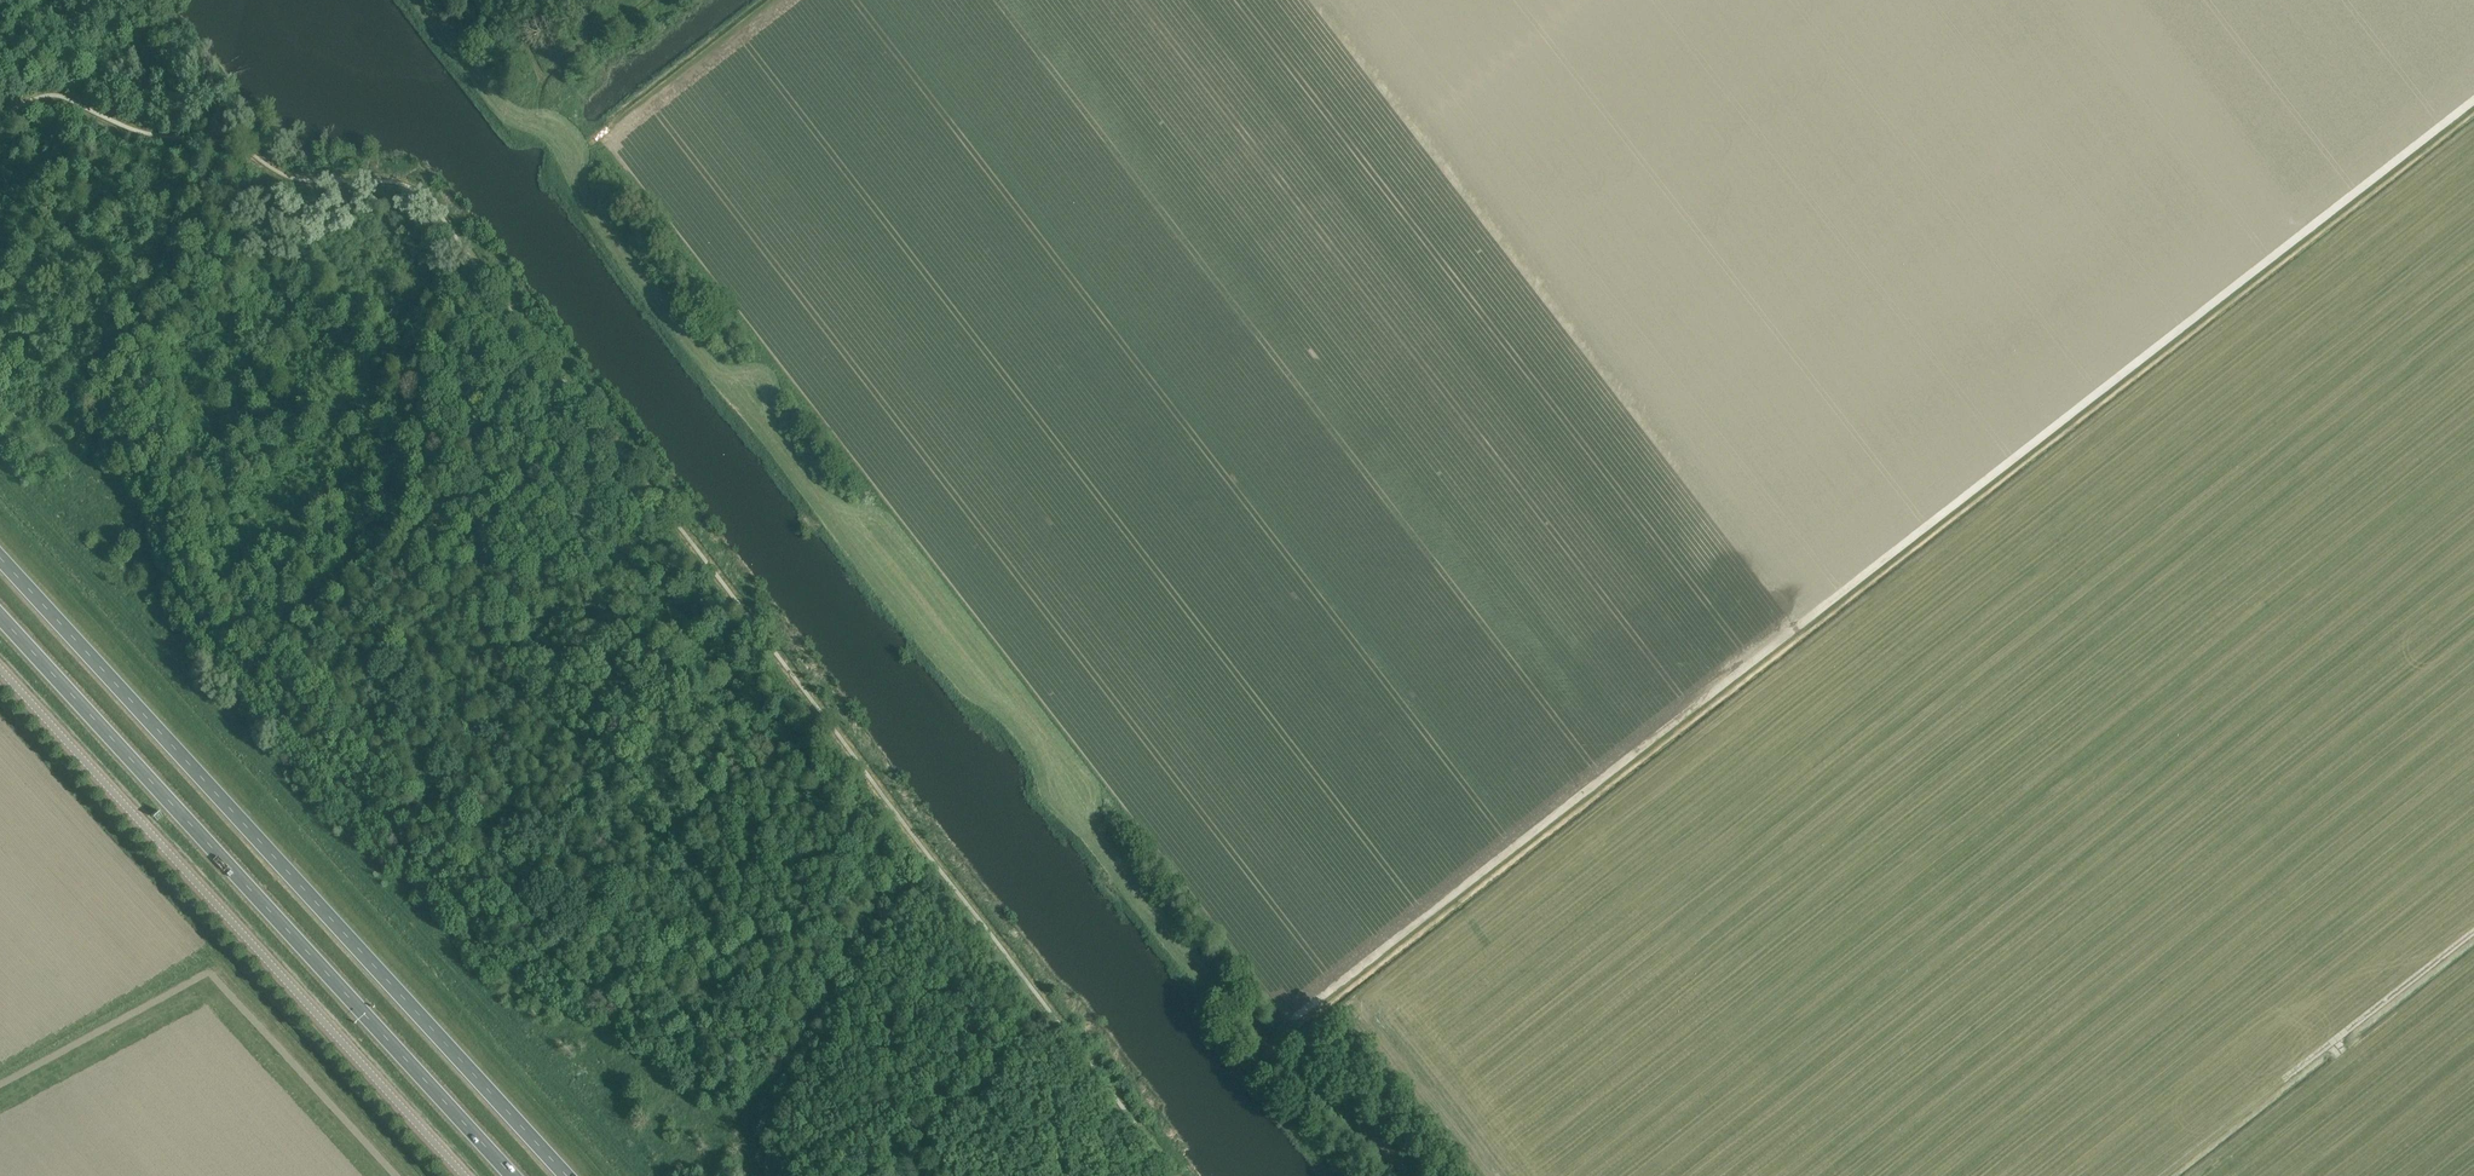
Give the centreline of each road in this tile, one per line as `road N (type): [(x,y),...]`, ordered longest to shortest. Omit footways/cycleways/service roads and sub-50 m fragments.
road 1 (trunk): [(567,1175),(0,558)]
road 2 (trunk): [(0,615),(513,1175)]
road 3 (unclassified): [(0,673),(462,1175)]

